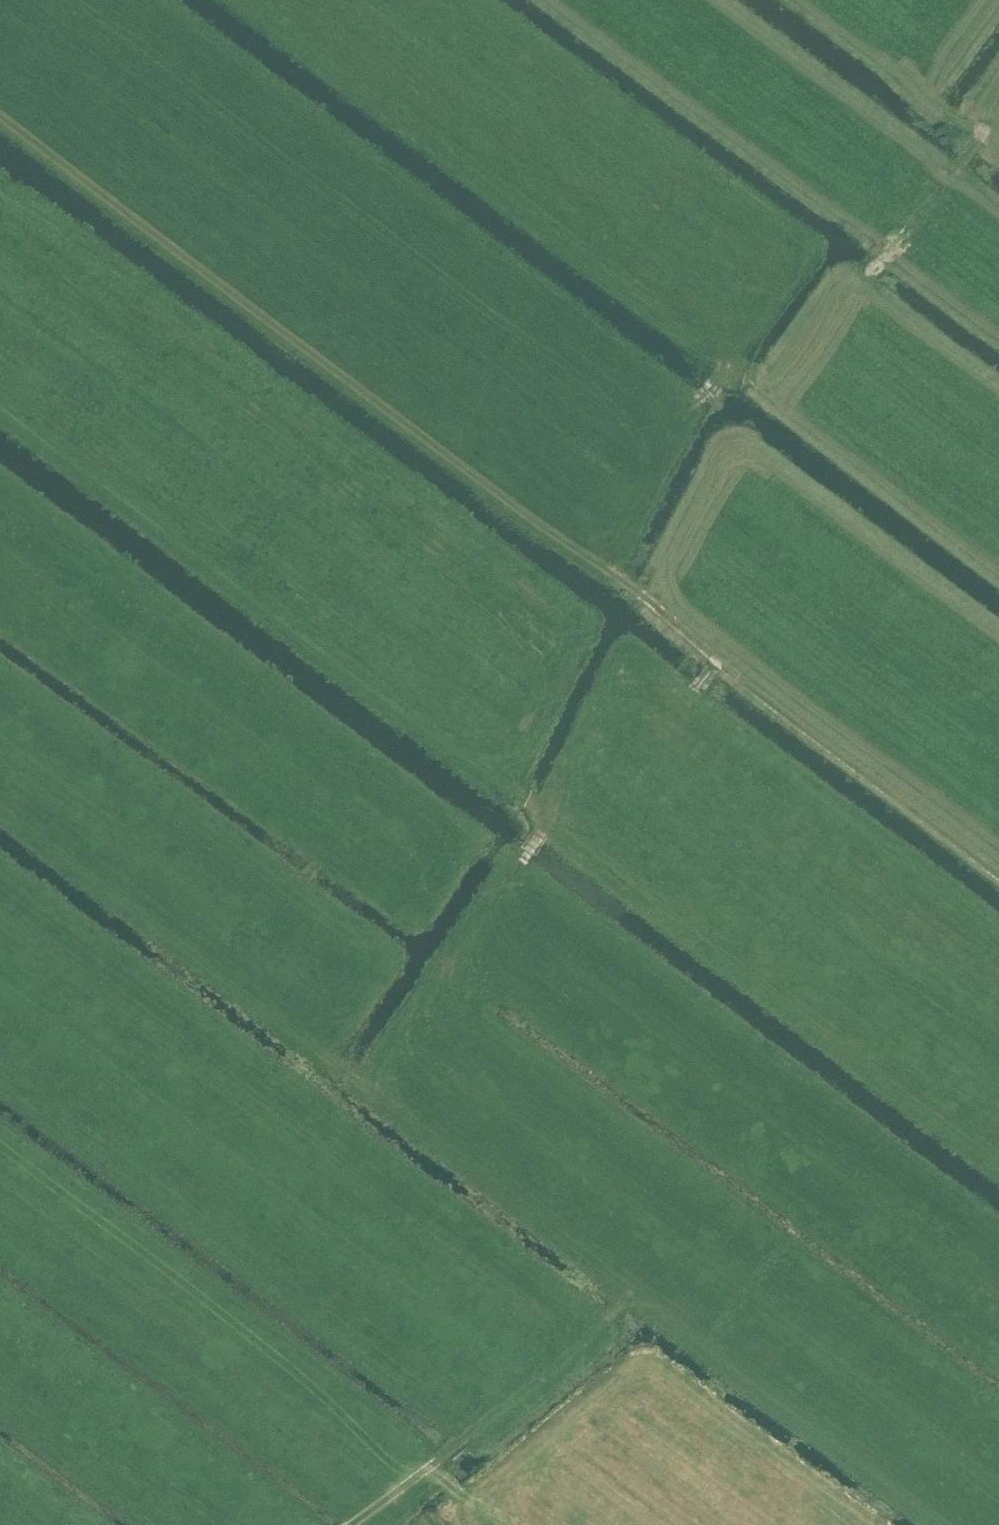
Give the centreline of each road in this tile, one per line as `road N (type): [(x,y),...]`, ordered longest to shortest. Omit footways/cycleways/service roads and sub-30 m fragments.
road 1 (track): [(998,863),(0,107)]
road 2 (track): [(487,1015),(515,990),(535,867),(624,726),(704,701),(734,658)]

